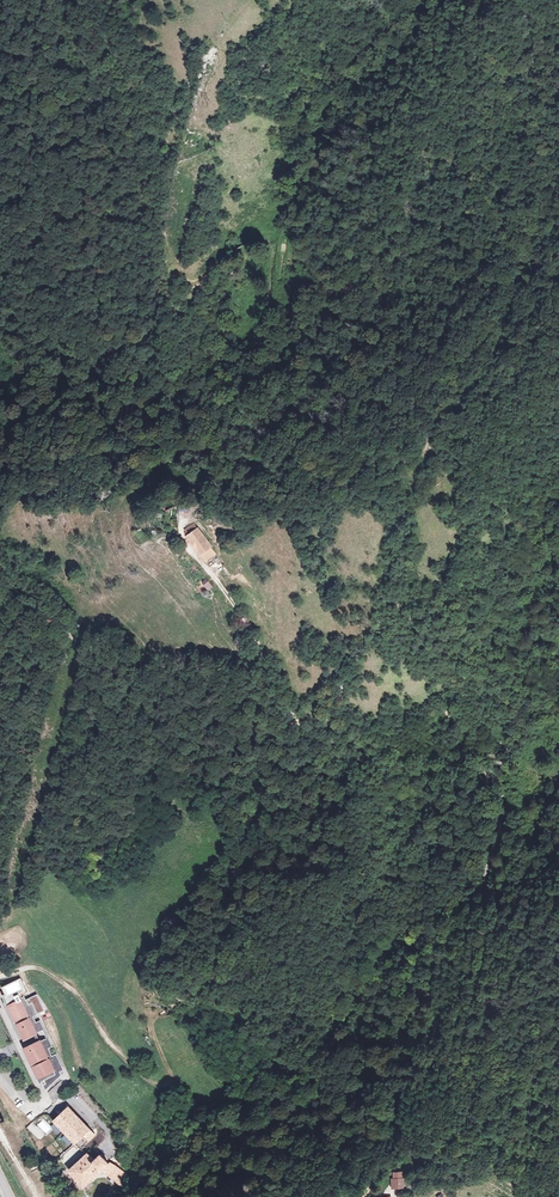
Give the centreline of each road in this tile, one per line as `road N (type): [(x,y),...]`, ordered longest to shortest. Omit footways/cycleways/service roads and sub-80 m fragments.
road 1 (track): [(497,778),(481,769),(408,769),(371,758),(226,683),(149,673),(87,648),(44,608),(26,612),(27,684),(0,681)]
road 2 (track): [(313,731),(287,663),(180,536),(258,350),(274,248)]
road 3 (track): [(363,1196),(407,1122),(452,956),(493,853),(502,804),(497,778)]

